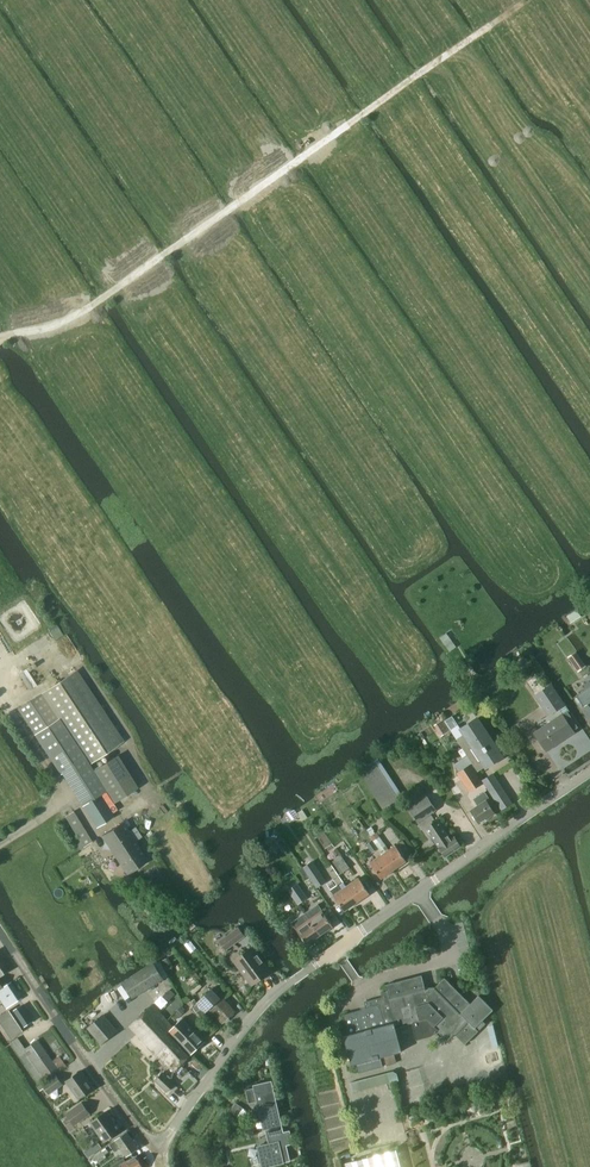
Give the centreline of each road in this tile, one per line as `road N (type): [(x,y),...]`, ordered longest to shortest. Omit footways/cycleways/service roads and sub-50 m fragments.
road 1 (track): [(0,341),(57,329),(530,0)]
road 2 (unclassified): [(156,1154),(249,1020),(290,981),(589,772)]
road 3 (track): [(180,916),(122,873),(11,708),(0,704)]
road 4 (tertiary): [(156,1154),(0,936)]

